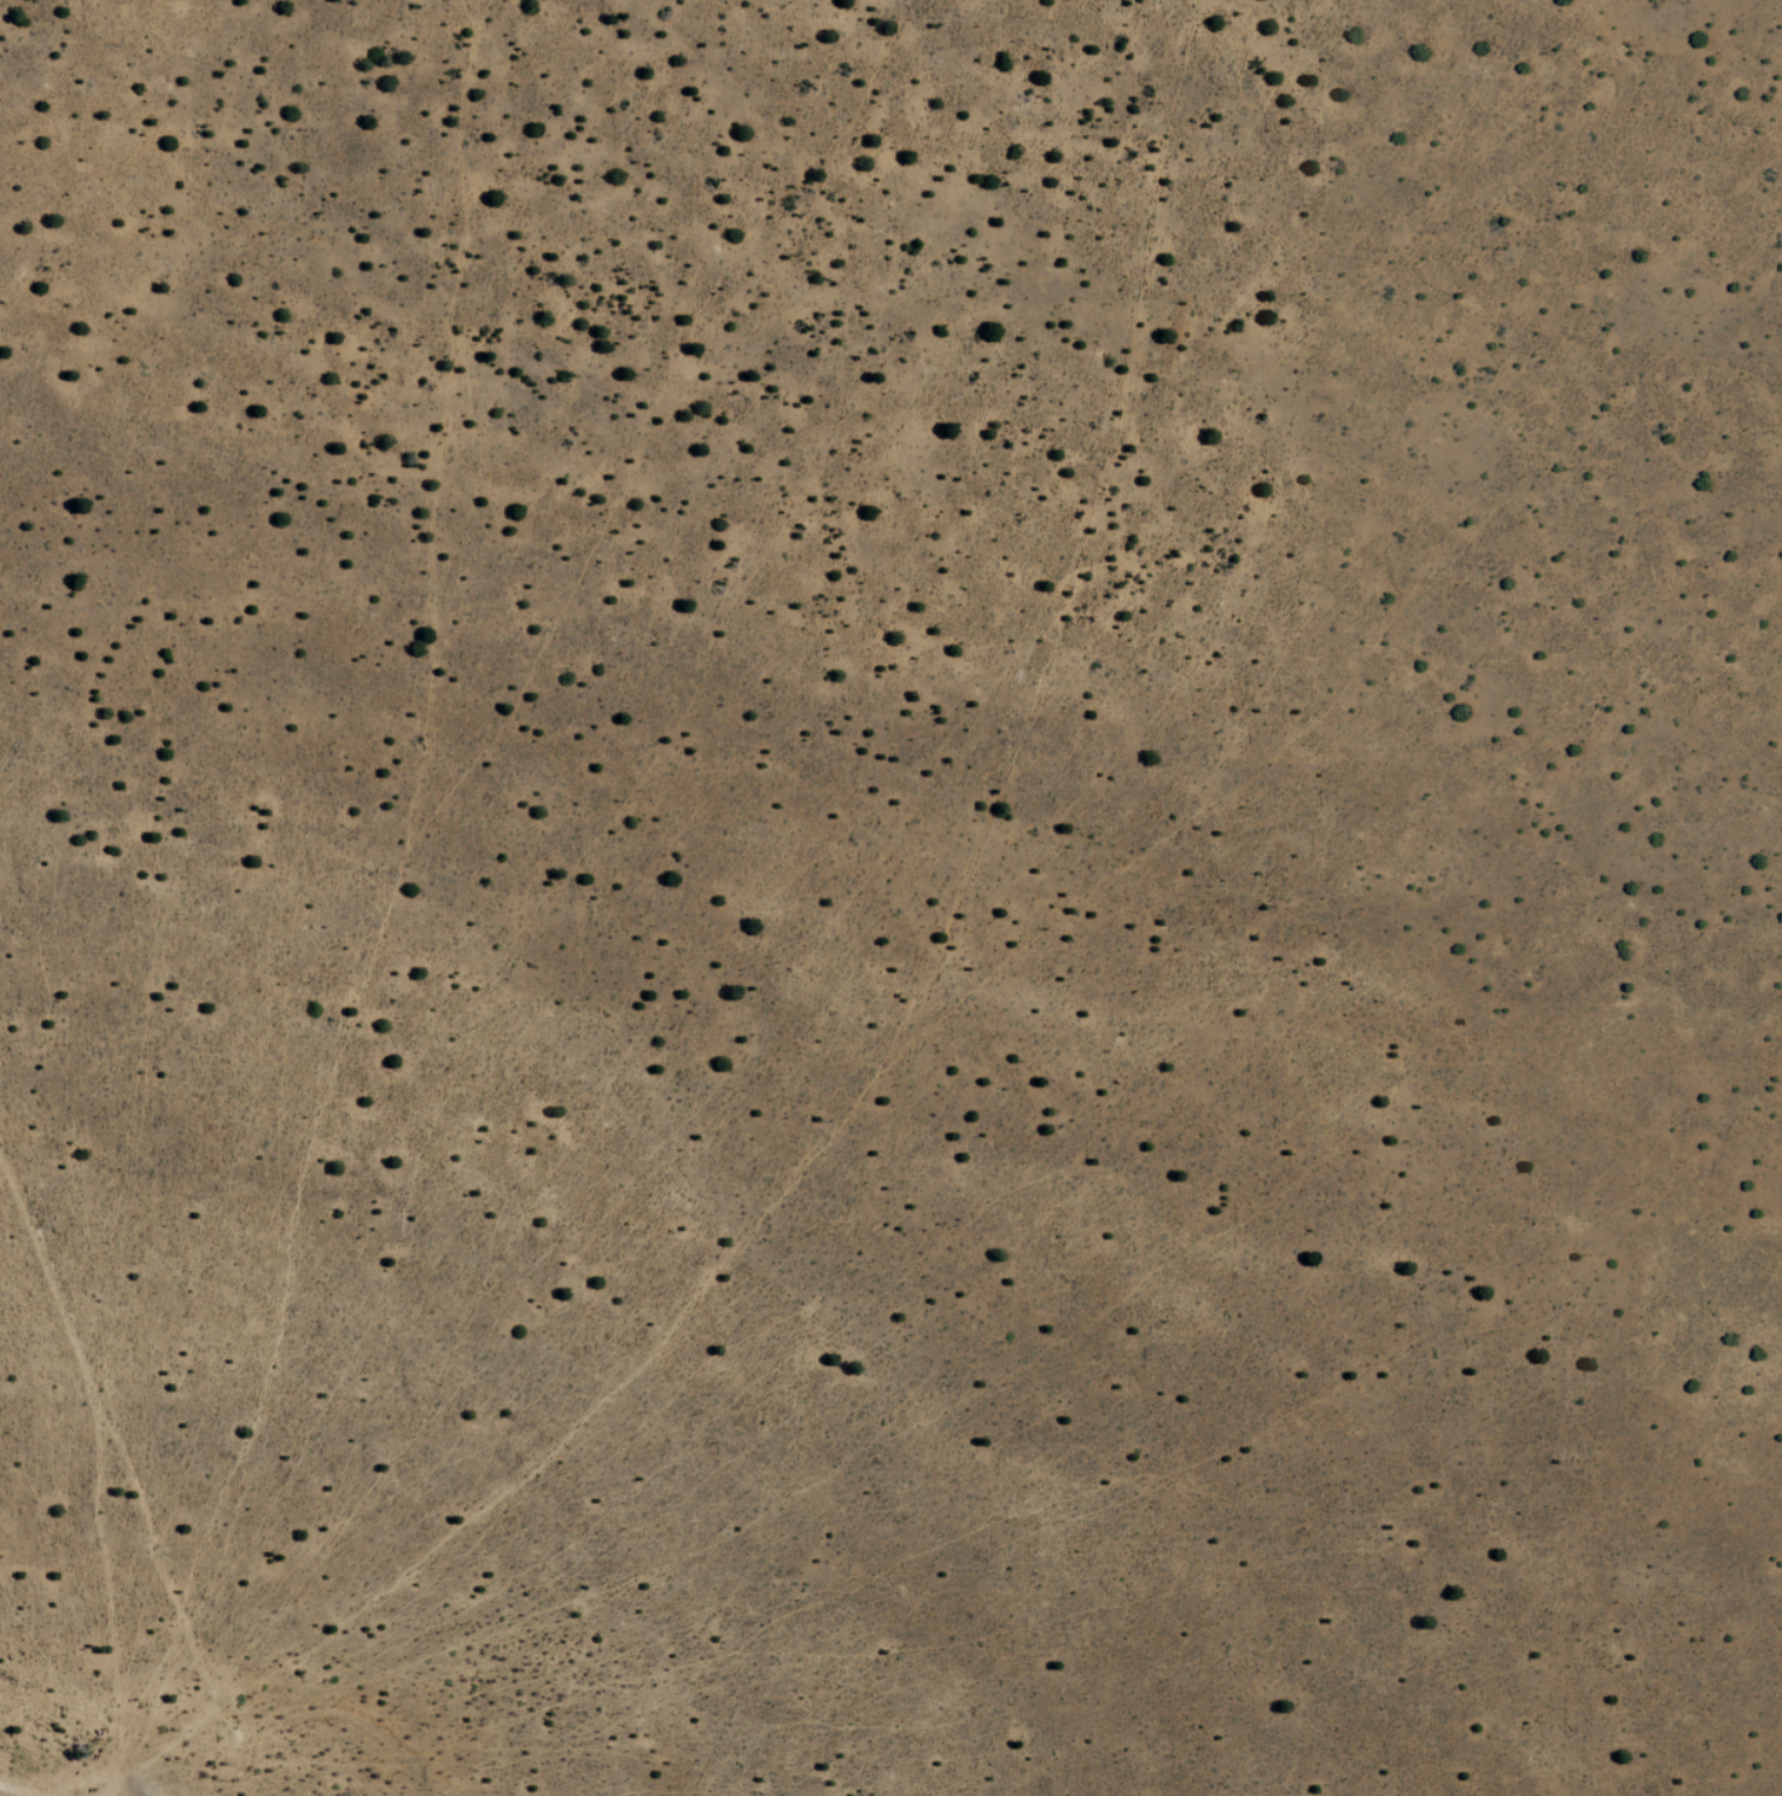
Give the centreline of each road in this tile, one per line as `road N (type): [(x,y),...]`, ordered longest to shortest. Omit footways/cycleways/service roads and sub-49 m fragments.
road 1 (residential): [(689,1795),(777,1382),(1057,629),(1192,0)]
road 2 (residential): [(0,1672),(164,1714),(374,1708),(427,1727),(504,1795)]

